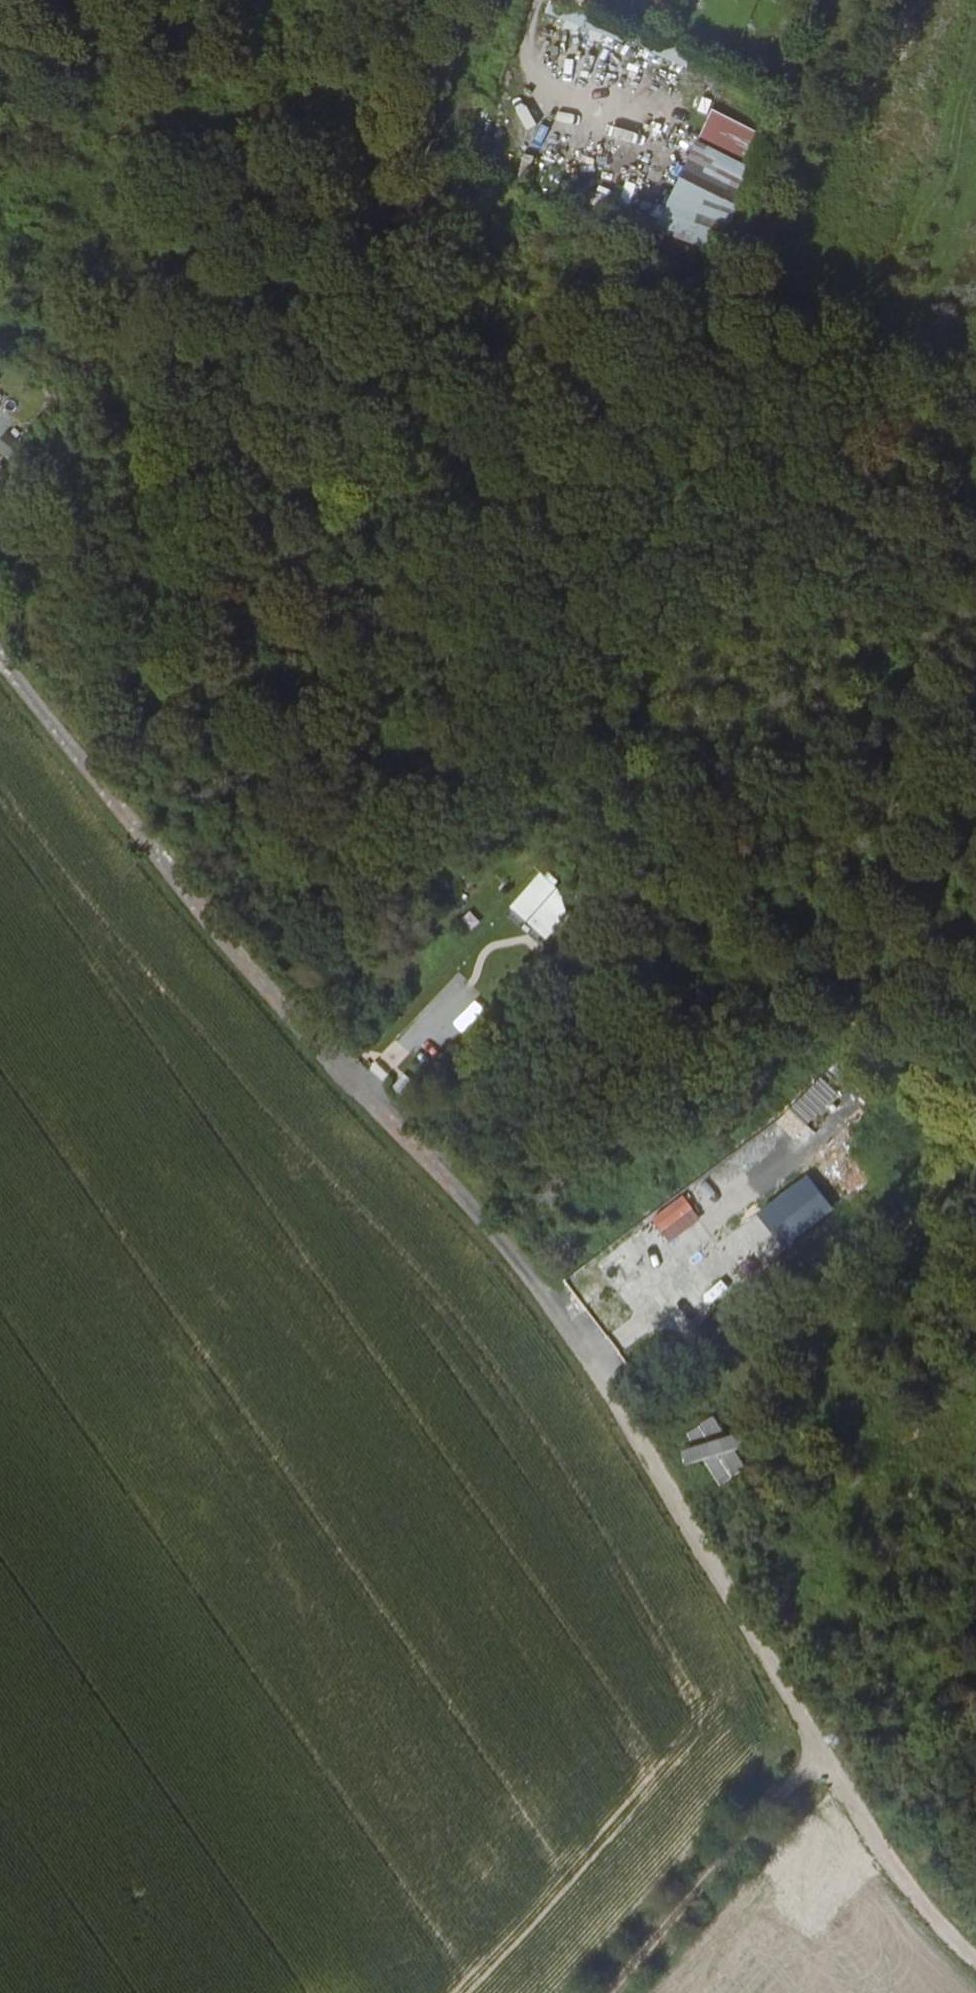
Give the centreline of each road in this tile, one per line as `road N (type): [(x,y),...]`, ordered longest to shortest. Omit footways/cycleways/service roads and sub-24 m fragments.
road 1 (unclassified): [(0,658),(152,853),(559,1312),(832,1759)]
road 2 (unclassified): [(609,1992),(786,1786),(832,1759)]
road 3 (unclassified): [(832,1759),(898,1872),(975,1963)]

